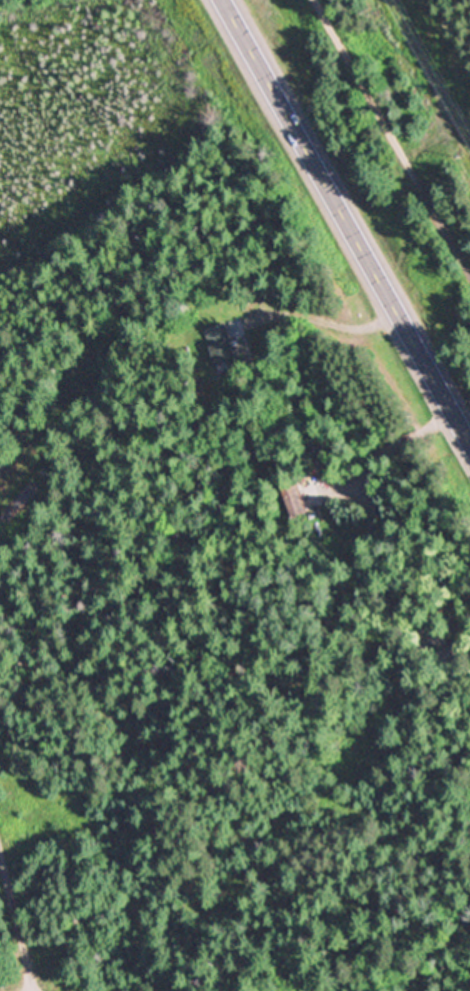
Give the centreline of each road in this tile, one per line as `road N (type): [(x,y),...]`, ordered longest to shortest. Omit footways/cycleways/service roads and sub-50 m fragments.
road 1 (primary): [(469,433),(228,0)]
road 2 (track): [(313,0),(469,276)]
road 3 (residential): [(56,990),(52,876),(0,749)]

